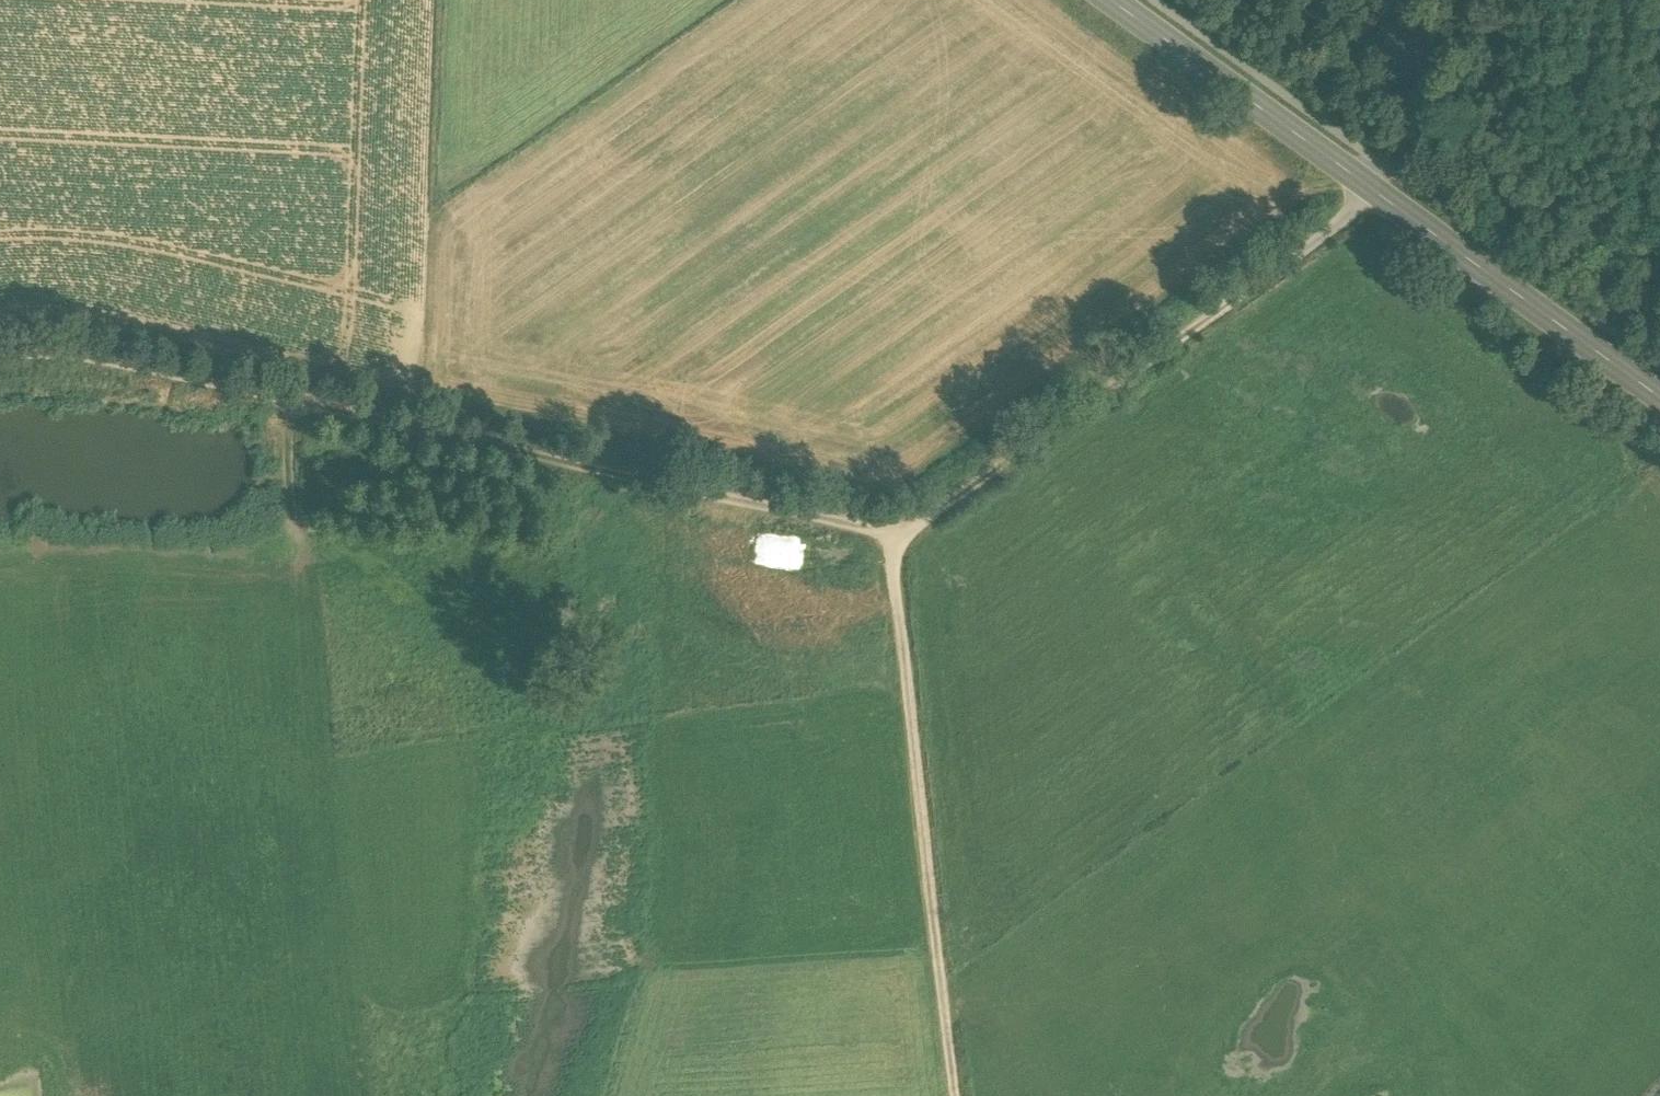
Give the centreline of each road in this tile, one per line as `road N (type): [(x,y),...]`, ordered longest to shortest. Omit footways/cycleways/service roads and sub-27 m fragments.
road 1 (track): [(0,378),(63,363),(897,544)]
road 2 (tertiary): [(1109,0),(1659,398)]
road 3 (track): [(897,544),(916,521),(1125,404),(1394,205)]
road 4 (track): [(954,1095),(895,590),(897,544)]

